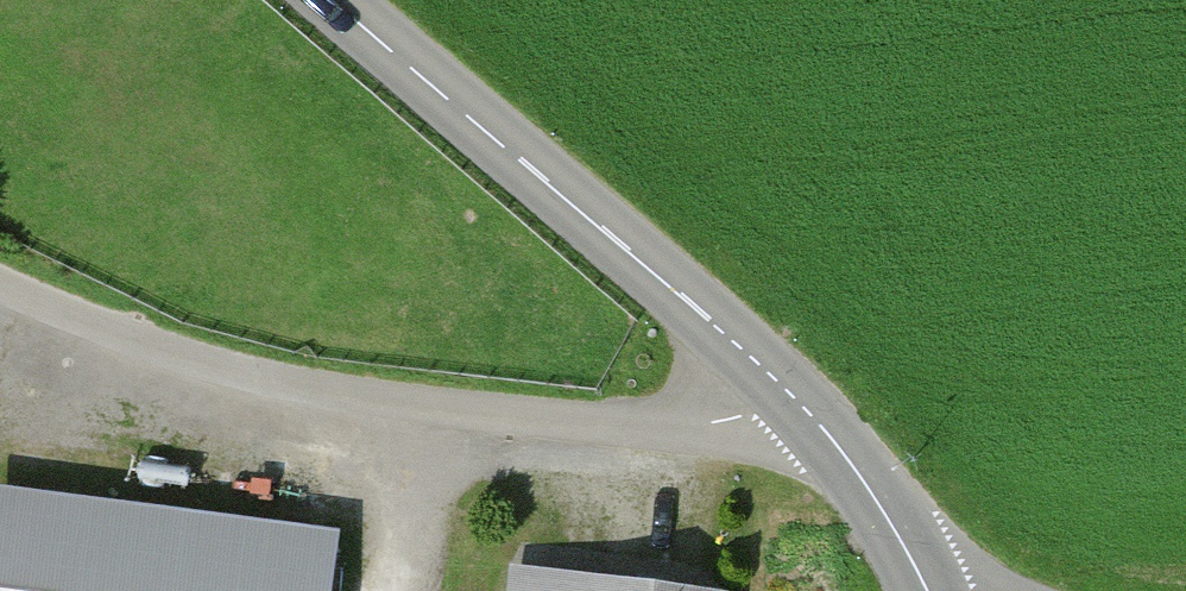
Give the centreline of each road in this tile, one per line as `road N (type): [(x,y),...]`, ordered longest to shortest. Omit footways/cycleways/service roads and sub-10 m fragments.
road 1 (residential): [(0,288),(121,344),(365,402),(842,438)]
road 2 (tertiary): [(842,438),(336,0)]
road 3 (tertiary): [(936,590),(842,438)]

